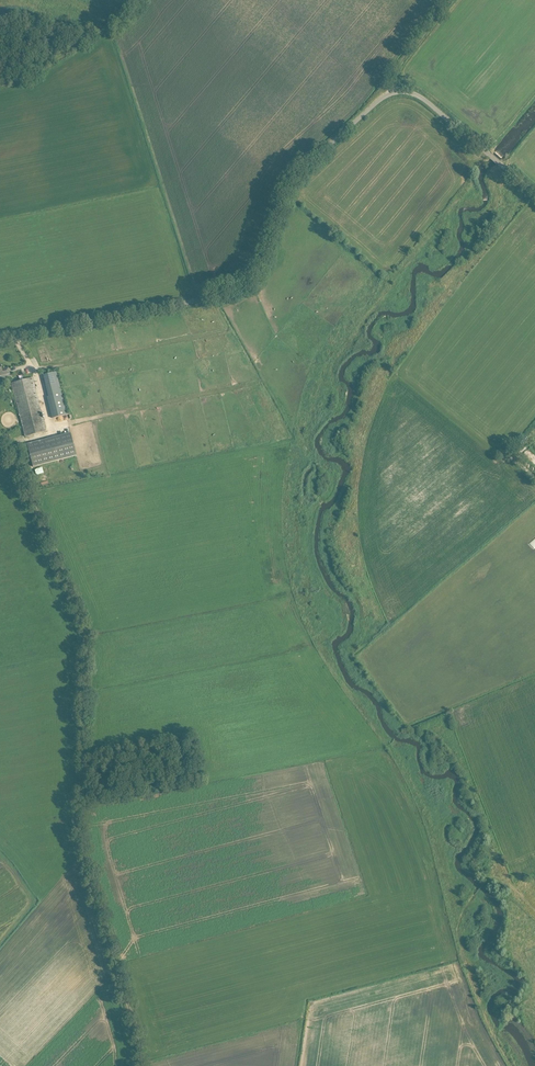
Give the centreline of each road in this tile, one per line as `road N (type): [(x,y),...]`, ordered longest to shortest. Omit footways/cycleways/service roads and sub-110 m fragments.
road 1 (track): [(140,1065),(83,851),(83,621),(22,475),(0,445)]
road 2 (unclassified): [(0,341),(246,284),(260,267),(288,185),(383,98),(414,93)]
road 3 (track): [(134,0),(65,54),(0,84)]
road 4 (unclassified): [(534,193),(414,93)]

